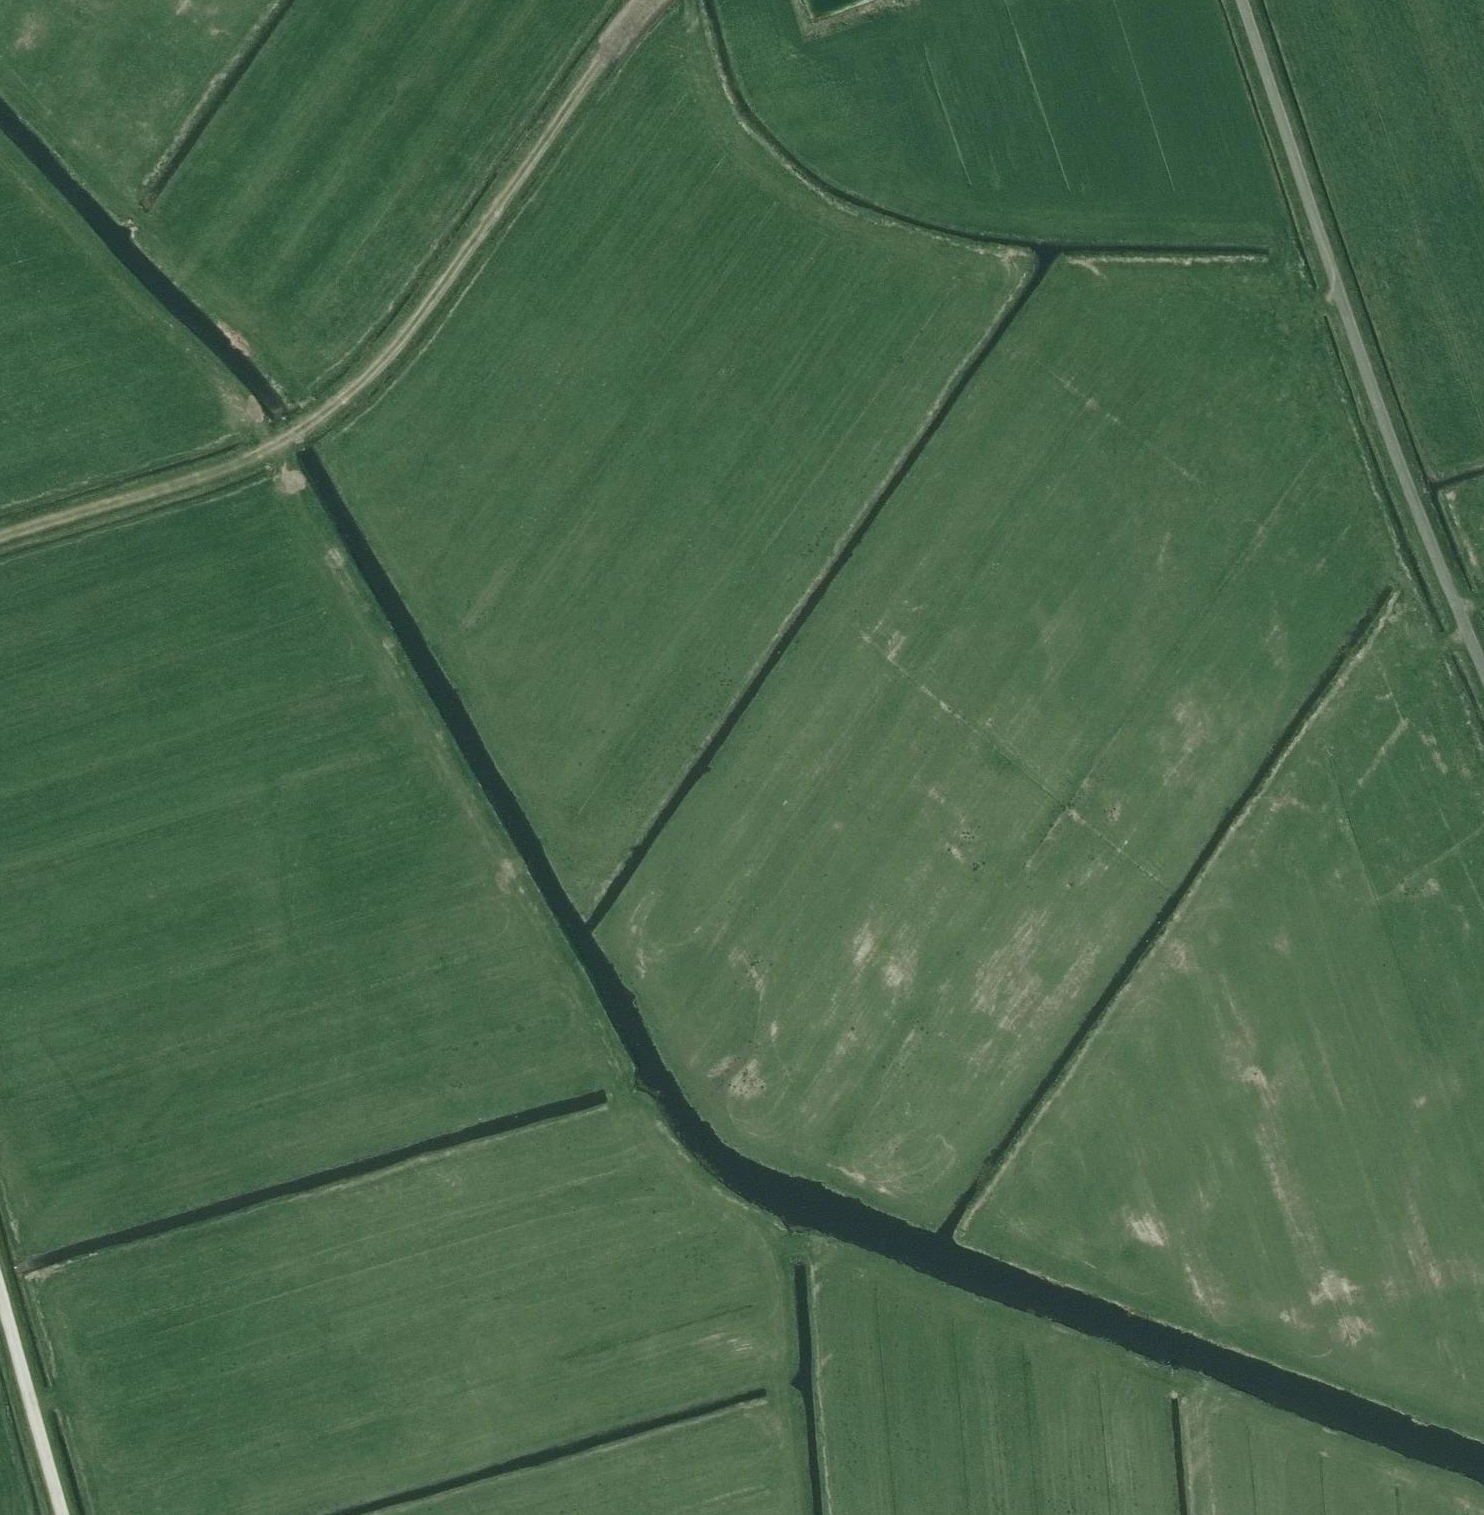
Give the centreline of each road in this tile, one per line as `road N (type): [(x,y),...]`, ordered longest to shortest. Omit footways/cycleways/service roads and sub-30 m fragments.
road 1 (track): [(0,536),(230,465),(348,390),(411,324),(648,0)]
road 2 (unclassified): [(1483,658),(1385,421),(1241,0)]
road 3 (track): [(61,1514),(0,1293)]

